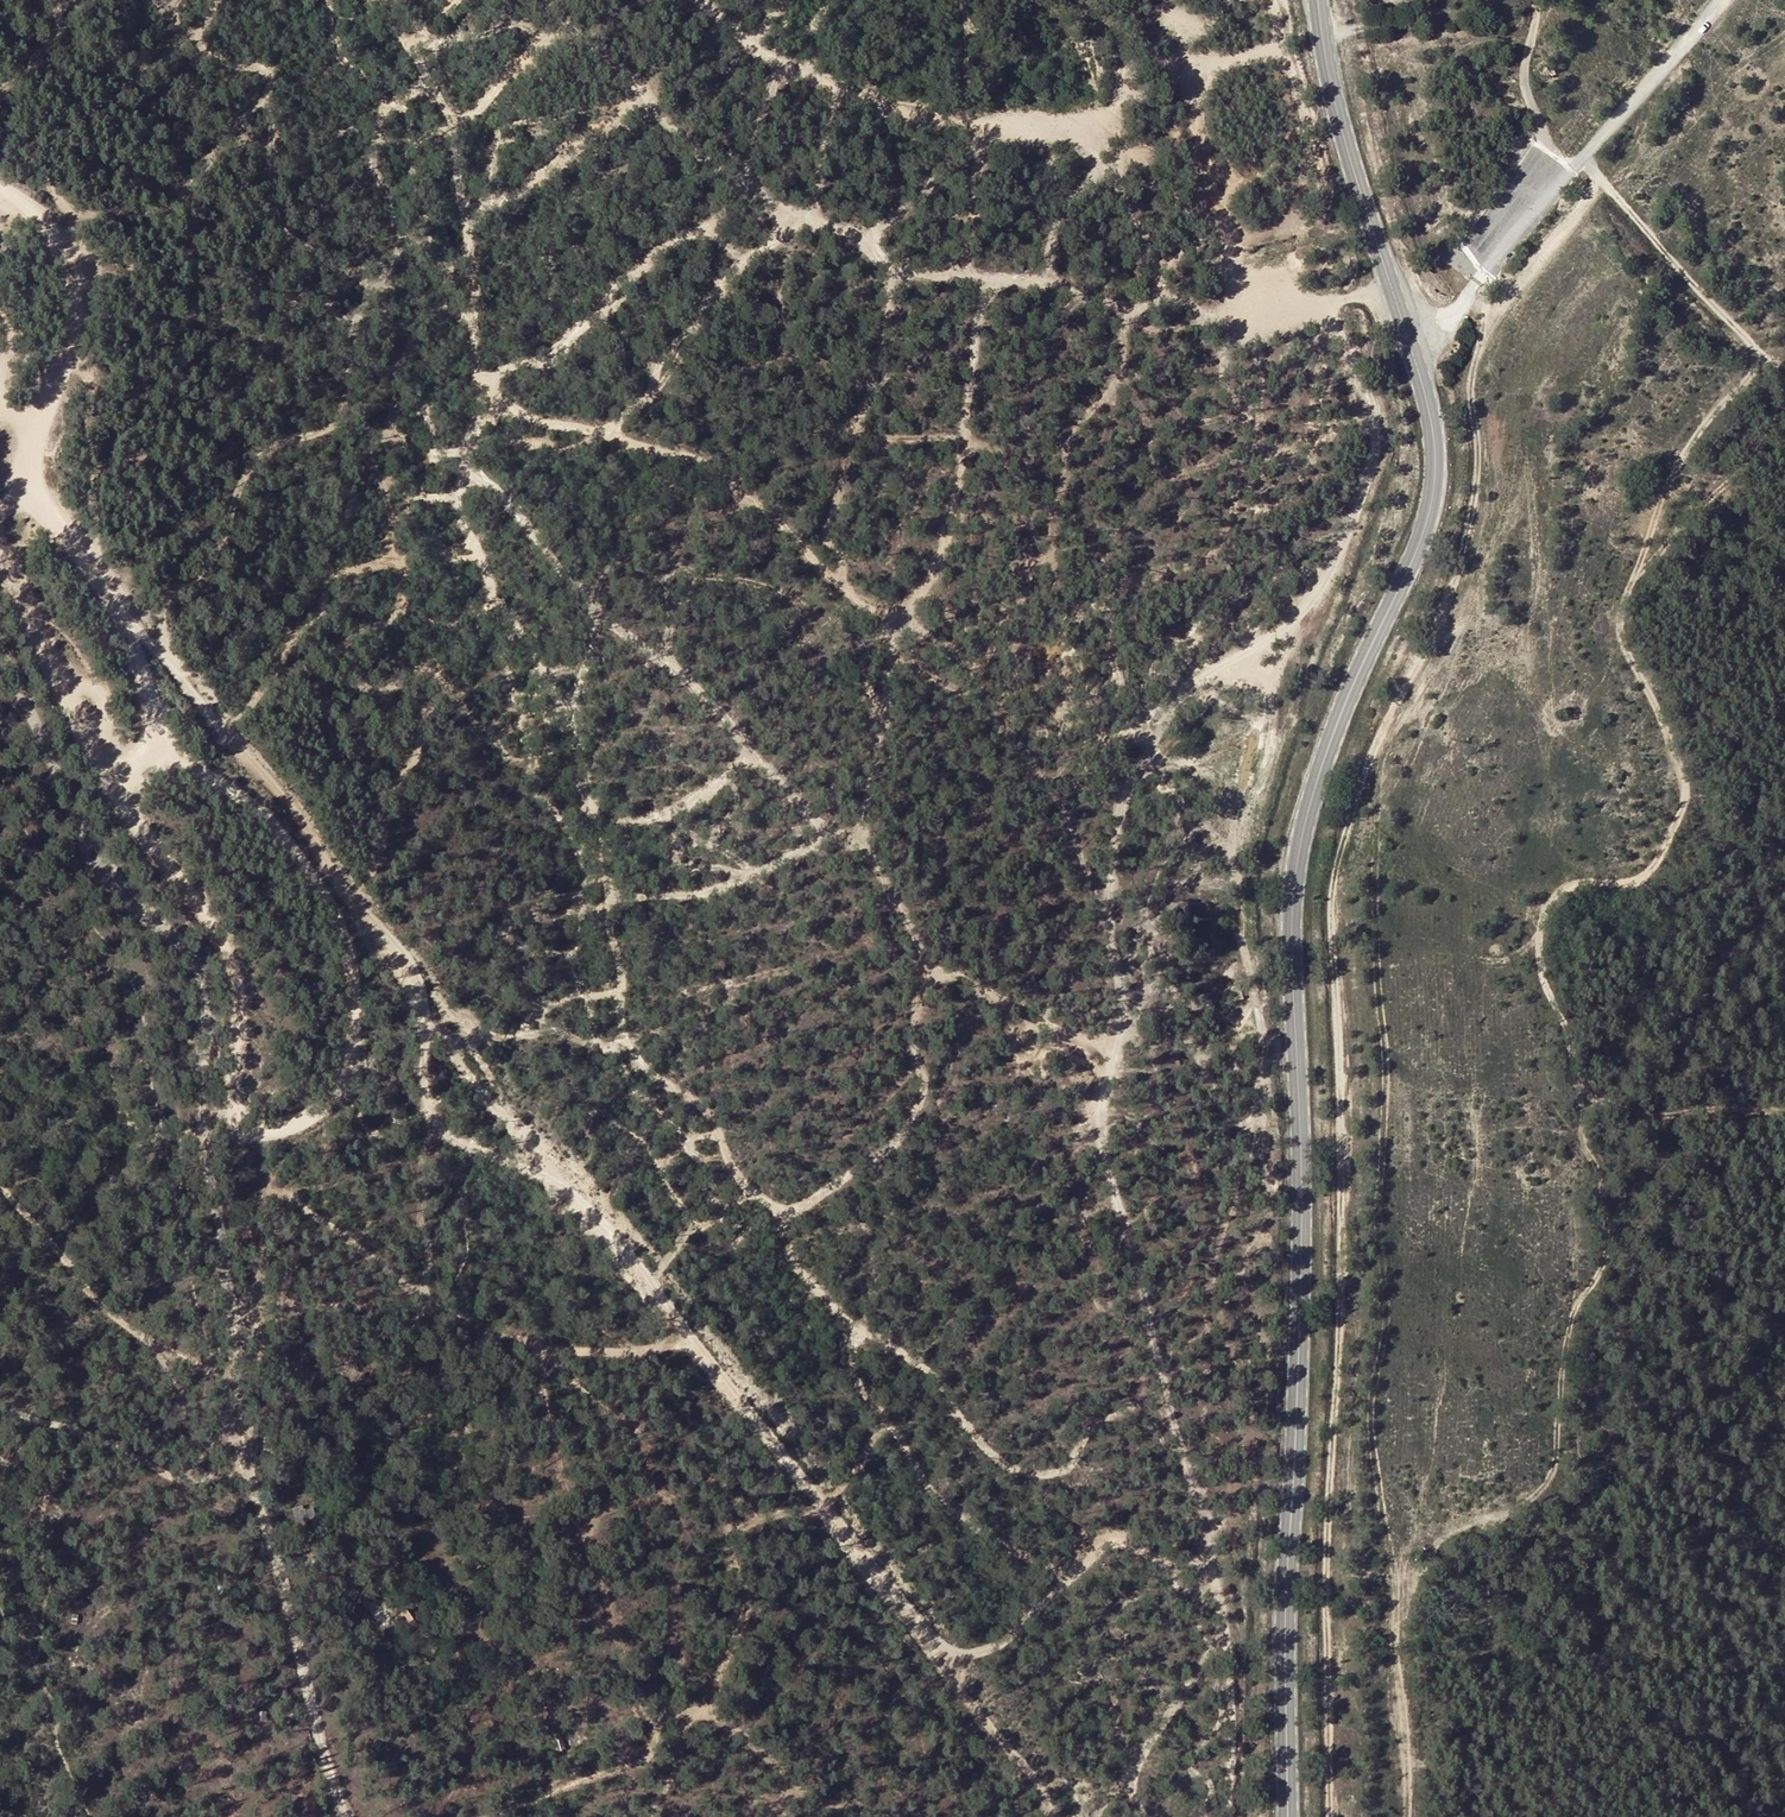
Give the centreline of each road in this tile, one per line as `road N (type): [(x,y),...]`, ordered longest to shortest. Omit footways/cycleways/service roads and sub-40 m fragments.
road 1 (track): [(1232,1816),(1237,1687),(1166,1404),(1144,1277),(1111,1173),(1102,1105),(1114,1050),(936,971),(920,997),(914,1035),(922,1088),(913,1123),(830,1191),(789,1212),(765,1207),(741,1186),(699,1103),(645,1069),(628,1048),(600,847),(571,738),(458,515),(479,399),(455,143),(405,45),(363,0)]
road 2 (track): [(1408,1816),(1399,1637),(1408,1597),(1434,1552),(1456,1533),(1546,1485),(1566,1340),(1608,1248),(1605,1192),(1585,1147),(1582,1093),(1569,1033),(1545,984),(1540,932),(1564,888),(1648,874),(1684,804),(1684,775),(1623,647),(1622,605),(1682,460),(1756,364),(1756,349),(1582,161)]
road 3 (primary): [(1318,0),(1338,113),(1413,354),(1436,460),(1427,526),(1323,764),(1293,896),(1303,1197),(1284,1629),(1288,1816)]
road 4 (track): [(1484,270),(1491,279),(1471,400),(1478,458),(1473,517),(1429,646),(1375,749),(1334,881),(1341,1209),(1327,1519),(1330,1816)]
road 5 (track): [(109,597),(278,792),(408,964),(427,1024),(687,1328),(956,1667),(1062,1816)]
road 6 (track): [(123,622),(155,724),(153,746),(256,803),(294,847),(344,932),(351,1056),(326,1104),(290,1124),(243,1132),(245,1011),(237,973),(125,812),(0,550)]
road 7 (track): [(0,640),(85,851),(184,945),(199,984),(208,1184),(232,1309),(238,1404),(316,1741),(348,1816)]
road 8 (track): [(546,0),(652,107),(766,201),(847,229),(906,277),(1043,283),(1125,307),(1156,300),(1224,316),(1393,288)]
road 9 (track): [(1329,301),(1345,361),(1369,403),(1376,470),(1314,596),(1284,626),(1189,683),(1136,781),(1118,824),(1109,907),(1122,1022),(1114,1050)]
road 10 (track): [(657,1498),(647,1452),(630,1420),(580,1397),(546,1350),(543,1397),(655,1753),(643,1766),(502,1816)]
road 11 (track): [(687,1328),(664,1346),(619,1355),(546,1350),(451,1320),(278,1305),(263,1294),(264,1192),(273,1189),(421,1297)]
road 12 (track): [(936,971),(871,854),(866,818),(898,641),(959,501),(986,280)]
road 13 (track): [(171,669),(154,585),(122,520),(123,500),(152,439),(150,334),(80,122),(35,65),(58,36),(49,0)]
road 14 (track): [(703,0),(775,59),(861,101),(957,125),(1100,112),(1284,50)]
road 15 (track): [(461,472),(487,486),(632,637),(733,728),(825,834),(869,838)]
road 16 (track): [(780,1210),(785,1242),(808,1284),(854,1327),(936,1378),(981,1449),(1012,1472),(1058,1472),(1089,1429),(1163,1388)]
road 17 (track): [(477,379),(529,420),(673,452),(724,474),(843,592),(905,625)]
road 18 (track): [(352,897),(368,878),(441,682),(418,669),(370,690),(347,651),(348,636),(379,625),(393,608),(402,578),(396,560)]
road 19 (track): [(0,191),(45,217),(74,262),(70,337),(26,463),(42,506),(109,597)]
road 20 (track): [(628,1048),(499,1037),(446,1019),(427,1024),(426,1106),(446,1139),(559,1179)]
road 21 (track): [(884,1419),(826,1503),(736,1523),(730,1553),(744,1624),(706,1706),(651,1723)]
road 22 (track): [(954,517),(1055,512),(1067,449),(1120,380),(1125,307),(1162,334),(1178,332),(1195,314)]
road 23 (track): [(854,1327),(856,1374),(871,1404),(943,1509),(1070,1579)]
road 24 (track): [(228,736),(338,579),(469,547)]
road 25 (track): [(1298,306),(1298,271),(1319,230),(1323,188),(1270,0)]
road 26 (track): [(857,1816),(795,1786),(741,1732),(695,1709),(650,1816)]
road 27 (track): [(1210,1565),(1186,1568),(1123,1544),(1105,1546),(1015,1634),(956,1667)]
road 28 (track): [(421,1297),(425,1319),(426,1106)]
road 29 (track): [(825,834),(752,875),(693,896),(606,901)]
road 30 (track): [(1632,579),(1784,416)]
road 31 (track): [(1582,1093),(1639,1113),(1784,1112)]
road 32 (track): [(1596,176),(1588,203),(1483,333)]
road 33 (track): [(581,1513),(674,1494),(703,1477),(725,1485),(738,1504),(736,1523)]
road 34 (track): [(1566,179),(1540,141),(1523,90),(1537,0)]
road 35 (track): [(1085,115),(1098,173),(1056,227),(1043,283)]
road 36 (track): [(756,754),(666,813),(593,822)]
road 37 (track): [(968,280),(980,125)]
road 38 (track): [(1098,173),(1134,213),(1156,261),(1156,300)]

